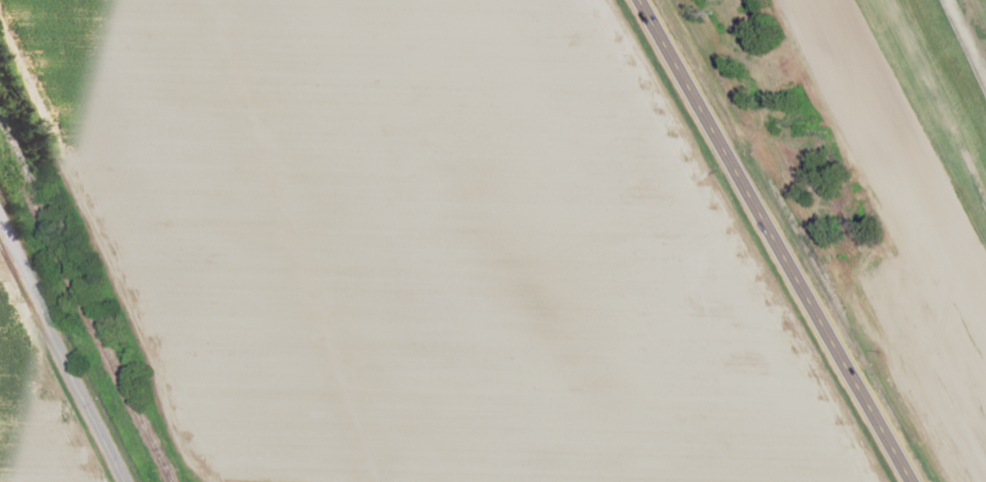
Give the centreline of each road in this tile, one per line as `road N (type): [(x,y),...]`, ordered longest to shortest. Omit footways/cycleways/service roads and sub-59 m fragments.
road 1 (primary): [(639,0),(911,481)]
road 2 (residential): [(121,481),(0,235)]

